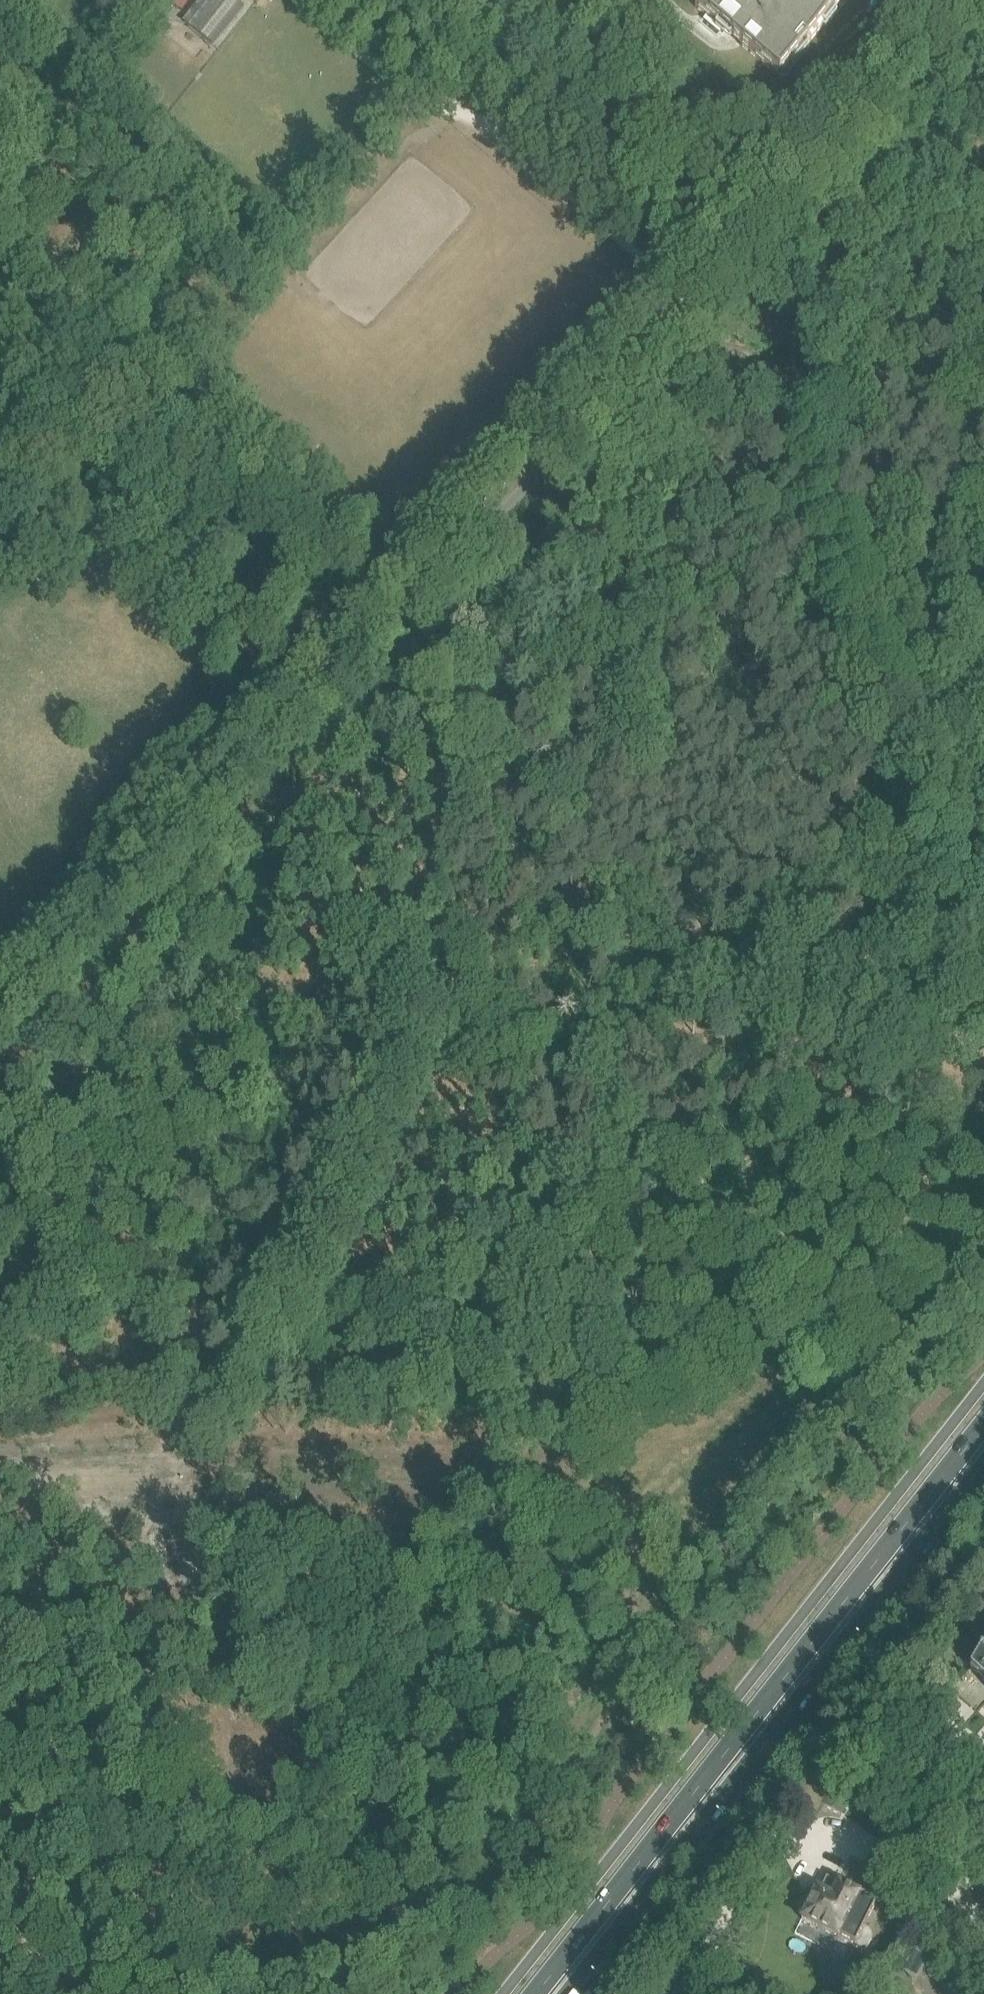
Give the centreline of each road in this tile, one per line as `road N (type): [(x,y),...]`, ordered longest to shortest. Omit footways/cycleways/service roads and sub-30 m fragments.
road 1 (residential): [(0,1024),(397,623),(964,0)]
road 2 (primary): [(983,1425),(534,1993)]
road 3 (primary): [(571,1993),(983,1470)]

